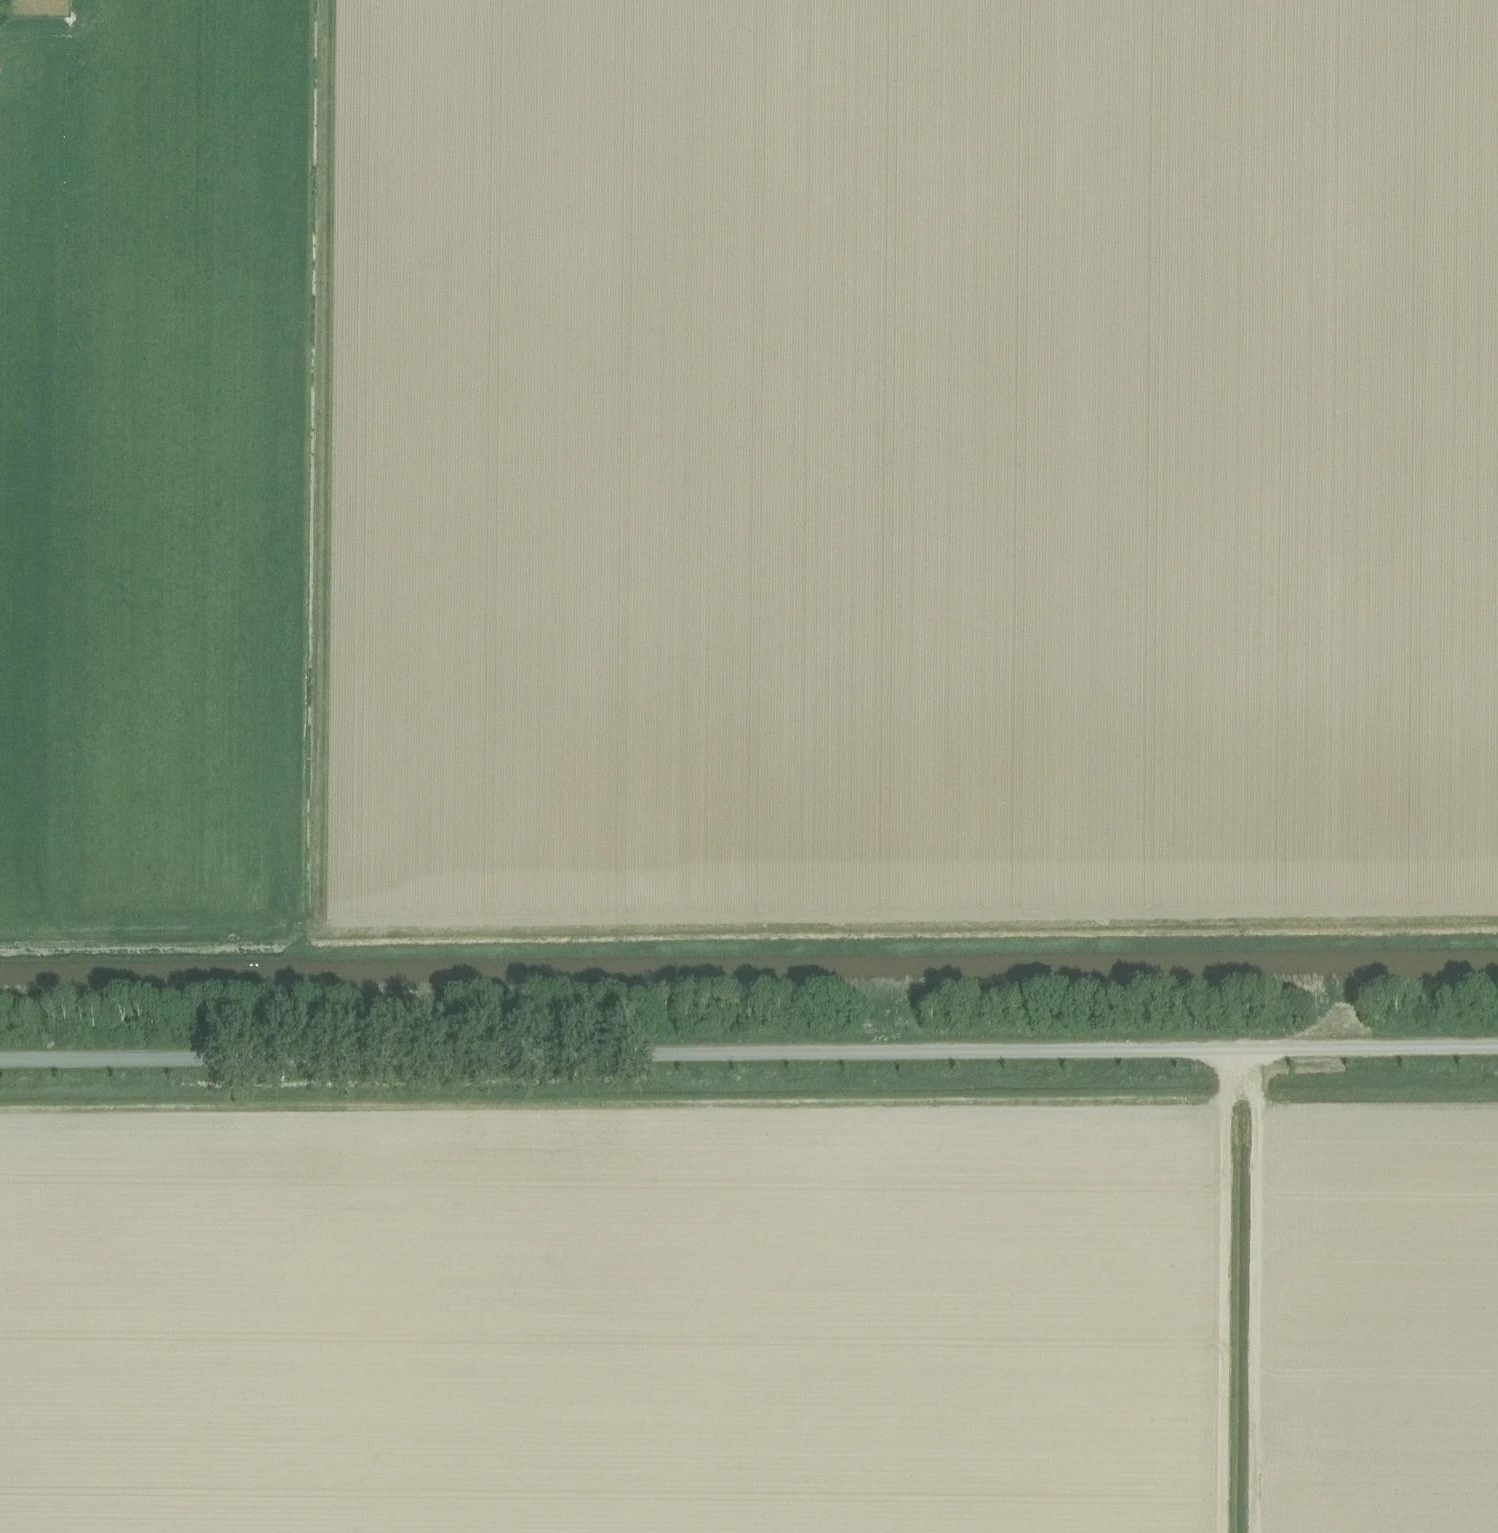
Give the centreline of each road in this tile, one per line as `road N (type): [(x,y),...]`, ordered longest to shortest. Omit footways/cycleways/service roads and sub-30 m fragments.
road 1 (unclassified): [(0,1060),(1497,1046)]

